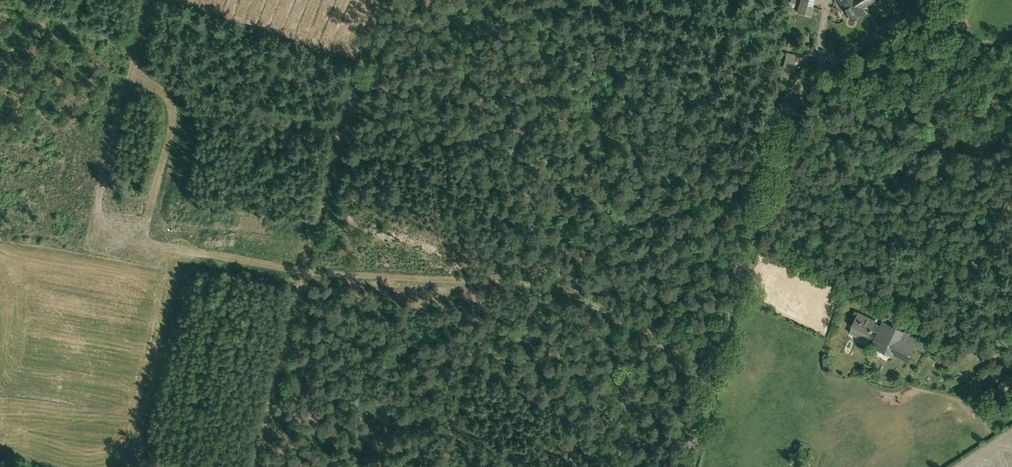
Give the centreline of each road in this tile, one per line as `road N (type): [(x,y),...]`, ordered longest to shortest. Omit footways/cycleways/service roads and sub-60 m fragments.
road 1 (unclassified): [(676,466),(772,104),(932,0)]
road 2 (track): [(446,466),(568,0)]

